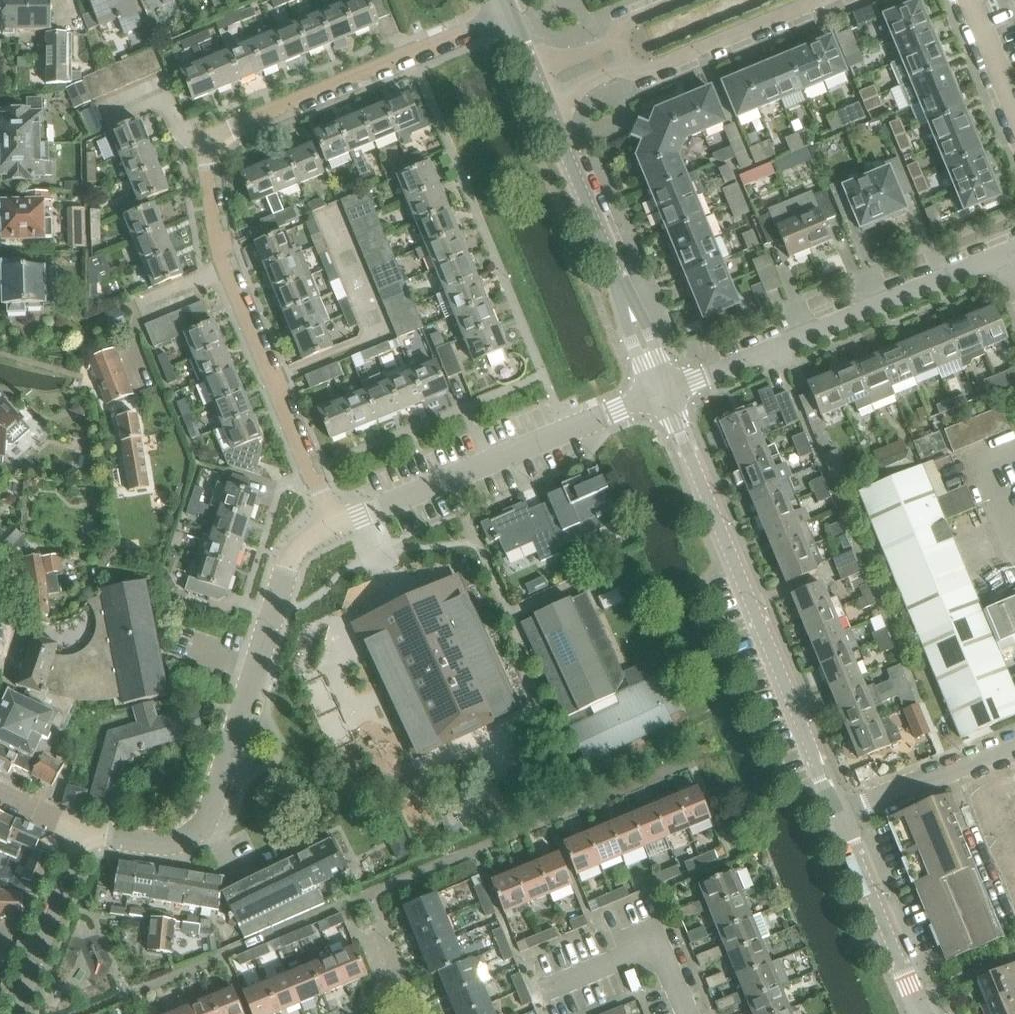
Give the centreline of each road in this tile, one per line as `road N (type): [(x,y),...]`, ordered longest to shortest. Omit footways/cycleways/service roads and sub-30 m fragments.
road 1 (residential): [(509,16),(237,127),(209,146),(225,267),(275,381)]
road 2 (residential): [(82,831),(175,844),(211,820),(295,549),(334,525)]
road 3 (tertiary): [(840,818),(665,392)]
road 4 (residential): [(665,392),(1005,256)]
road 5 (residential): [(334,525),(665,392)]
road 6 (tertiary): [(665,392),(545,106)]
road 7 (tertiary): [(924,1013),(840,818)]
road 8 (residential): [(687,1013),(655,945),(541,991)]
road 9 (residential): [(15,1013),(82,831)]
road 10 (residential): [(646,74),(822,0)]
road 11 (residential): [(840,818),(1014,746)]
road 12 (residential): [(334,525),(275,381)]
road 13 (residential): [(1014,113),(968,0)]

